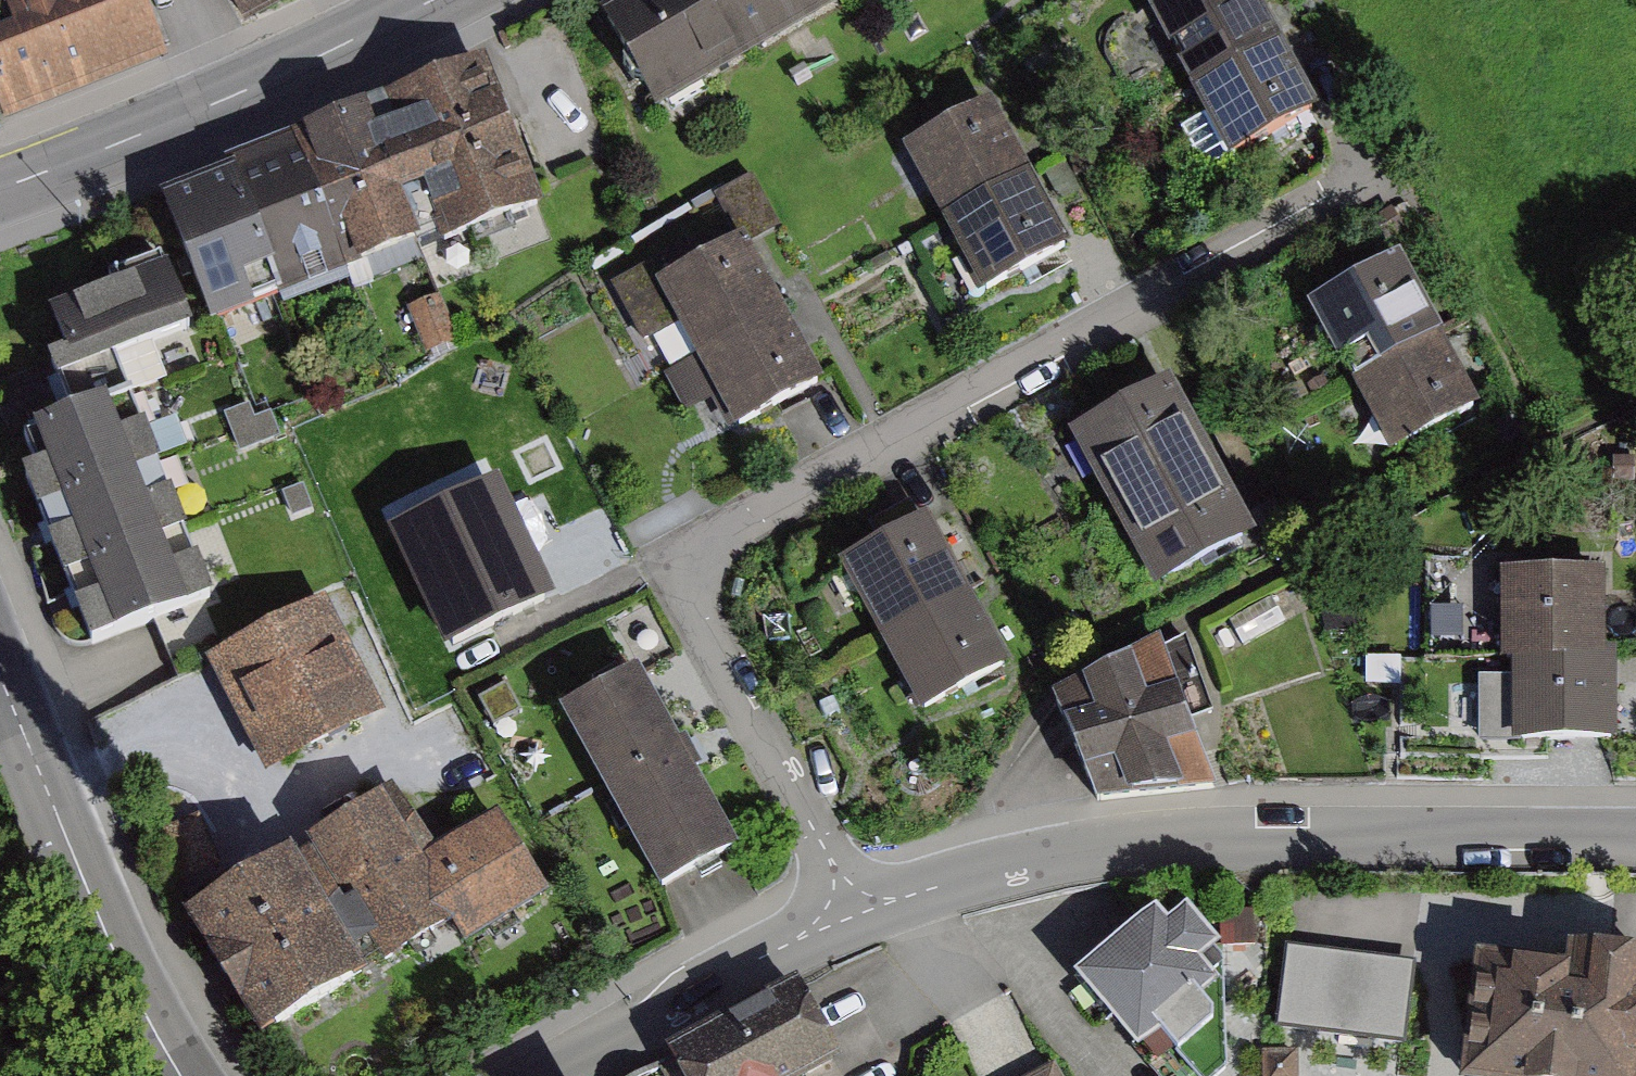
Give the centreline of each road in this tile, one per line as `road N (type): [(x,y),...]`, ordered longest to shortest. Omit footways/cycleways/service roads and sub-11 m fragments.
road 1 (residential): [(853,916),(697,618),(690,585),(702,552),(1368,175)]
road 2 (residential): [(1635,835),(1187,837),(1108,845),(975,874),(853,916)]
road 3 (secondary): [(433,0),(230,97),(0,188)]
road 4 (tertiary): [(181,1075),(112,947),(0,676)]
road 5 (residential): [(853,916),(761,958),(556,1075)]

